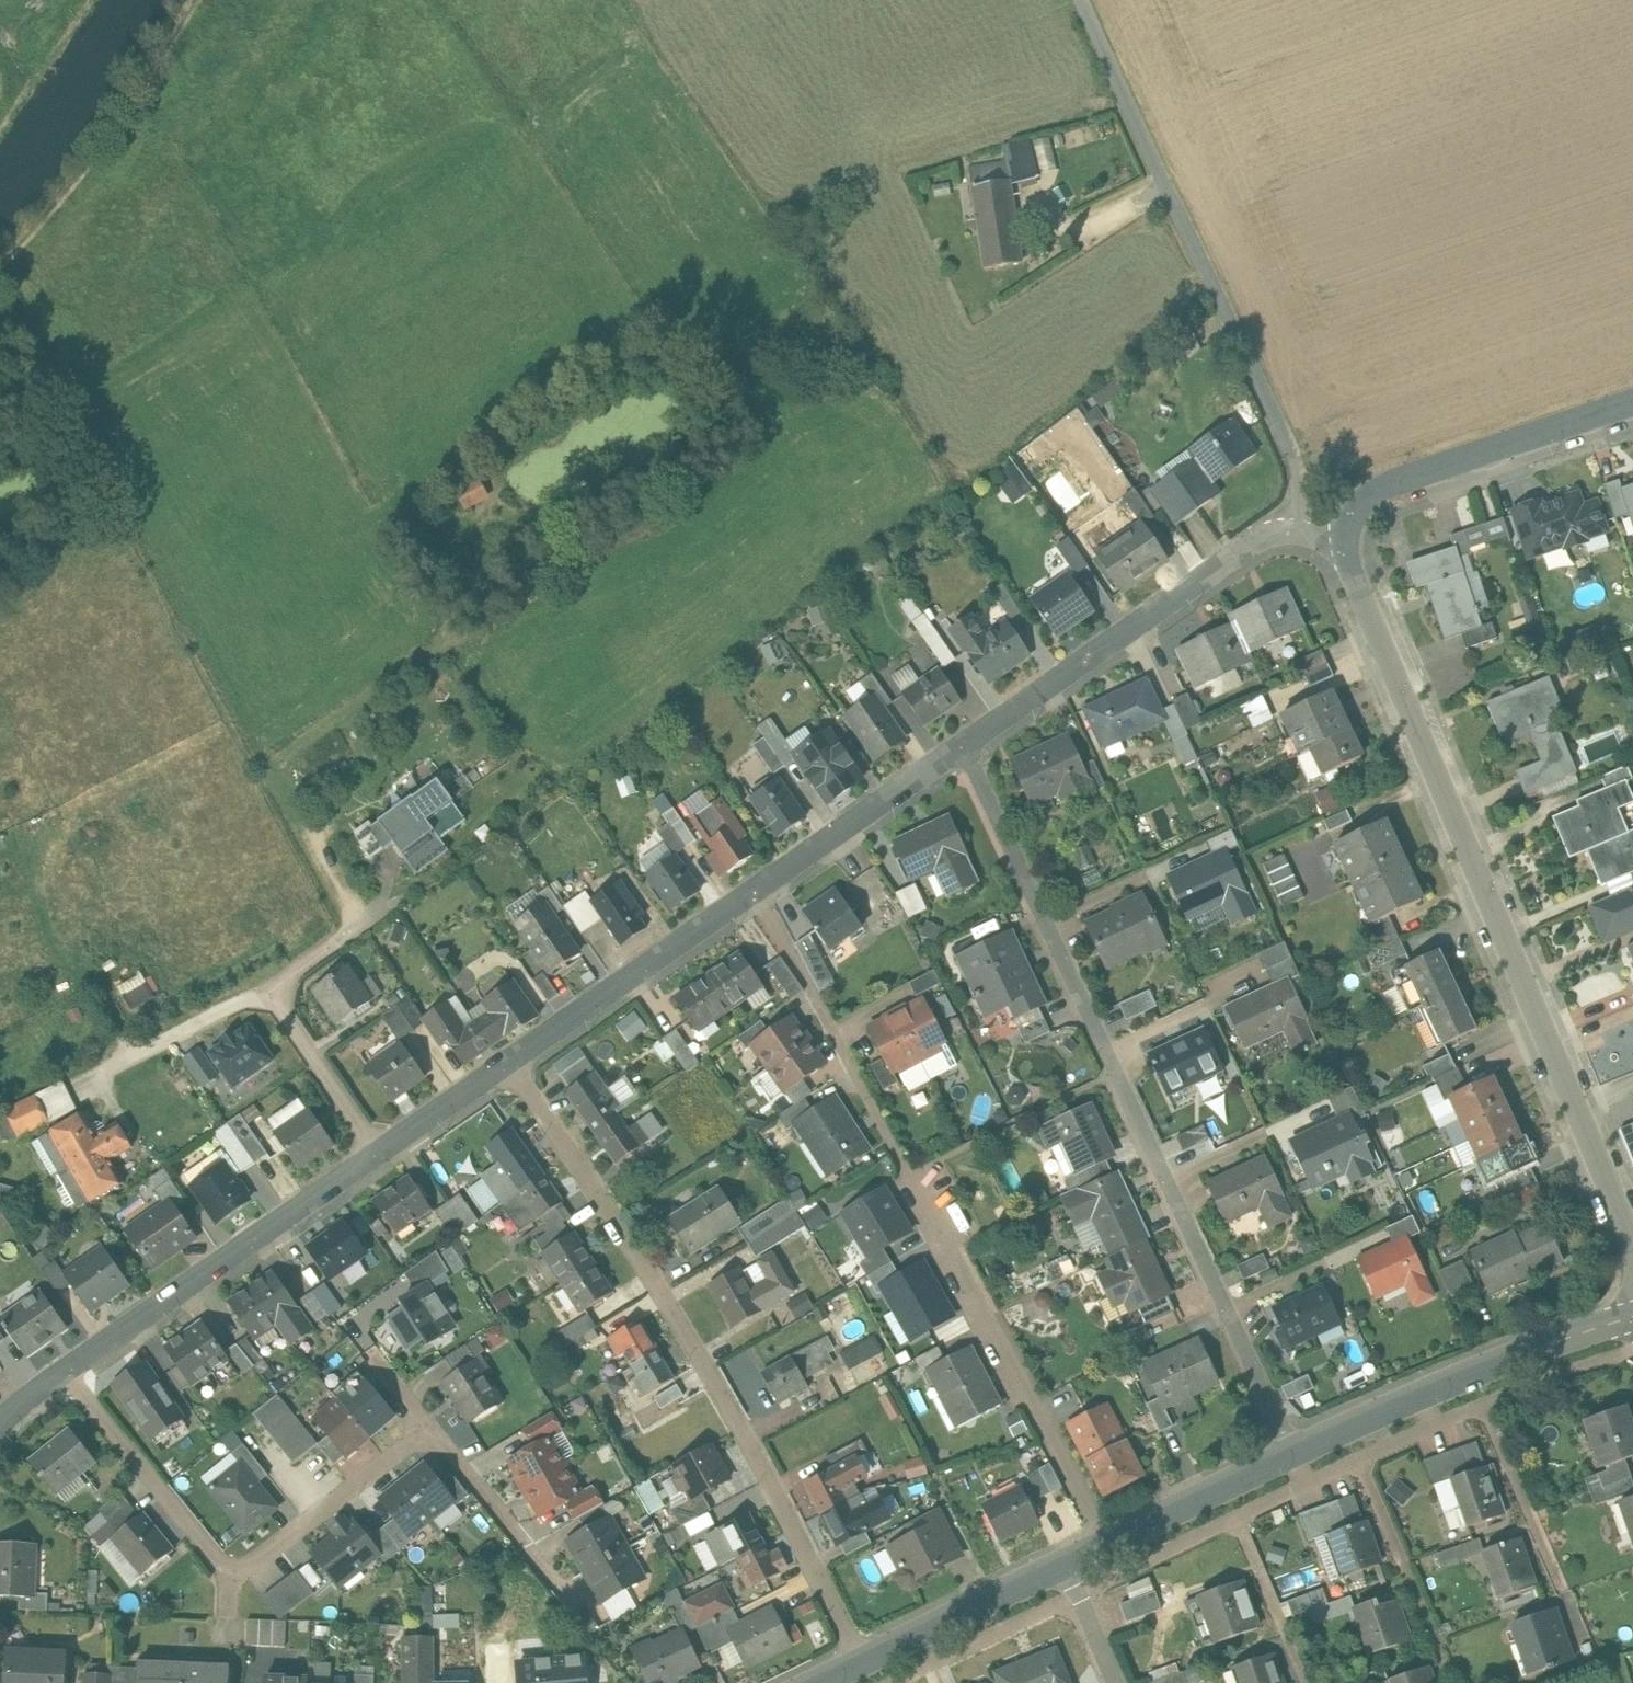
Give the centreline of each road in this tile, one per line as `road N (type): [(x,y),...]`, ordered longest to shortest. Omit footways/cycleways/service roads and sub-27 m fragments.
road 1 (residential): [(1632,1252),(1318,508)]
road 2 (residential): [(964,748),(1297,1457)]
road 3 (residential): [(504,1064),(603,1204),(734,1422),(862,1660)]
road 4 (unclassified): [(1318,508),(1083,0)]
road 5 (residential): [(504,1064),(964,748)]
road 6 (residential): [(964,748),(1318,508)]
road 7 (residential): [(67,1372),(373,1157)]
road 8 (residential): [(1297,1457),(1632,1323)]
road 9 (residential): [(1107,1545),(938,1231)]
road 10 (residential): [(1318,508),(1632,400)]
road 11 (residential): [(67,1372),(232,1572)]
road 12 (residential): [(232,1572),(429,1427)]
road 13 (residential): [(71,1090),(273,992)]
road 14 (residential): [(862,1660),(1063,1568)]
road 15 (residential): [(1107,1545),(1297,1457)]
road 16 (residential): [(429,1427),(557,1582)]
road 17 (residential): [(373,1157),(273,992)]
road 18 (residential): [(373,1157),(504,1064)]
road 19 (residential): [(273,992),(387,904)]
road 20 (residential): [(1063,1568),(1115,1682)]

